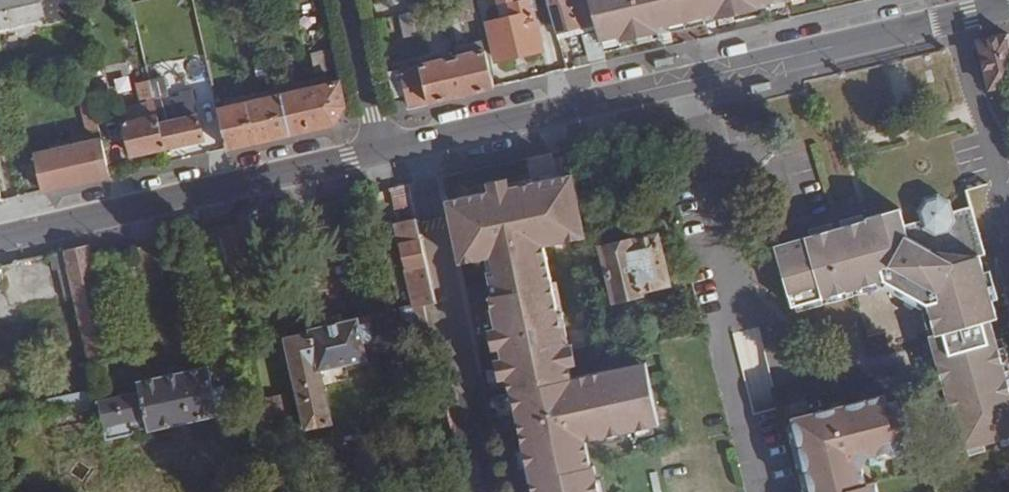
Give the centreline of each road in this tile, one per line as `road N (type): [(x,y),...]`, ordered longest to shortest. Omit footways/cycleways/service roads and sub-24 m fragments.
road 1 (secondary): [(382,153),(996,8)]
road 2 (secondary): [(0,240),(382,153)]
road 3 (residential): [(382,153),(347,0)]

